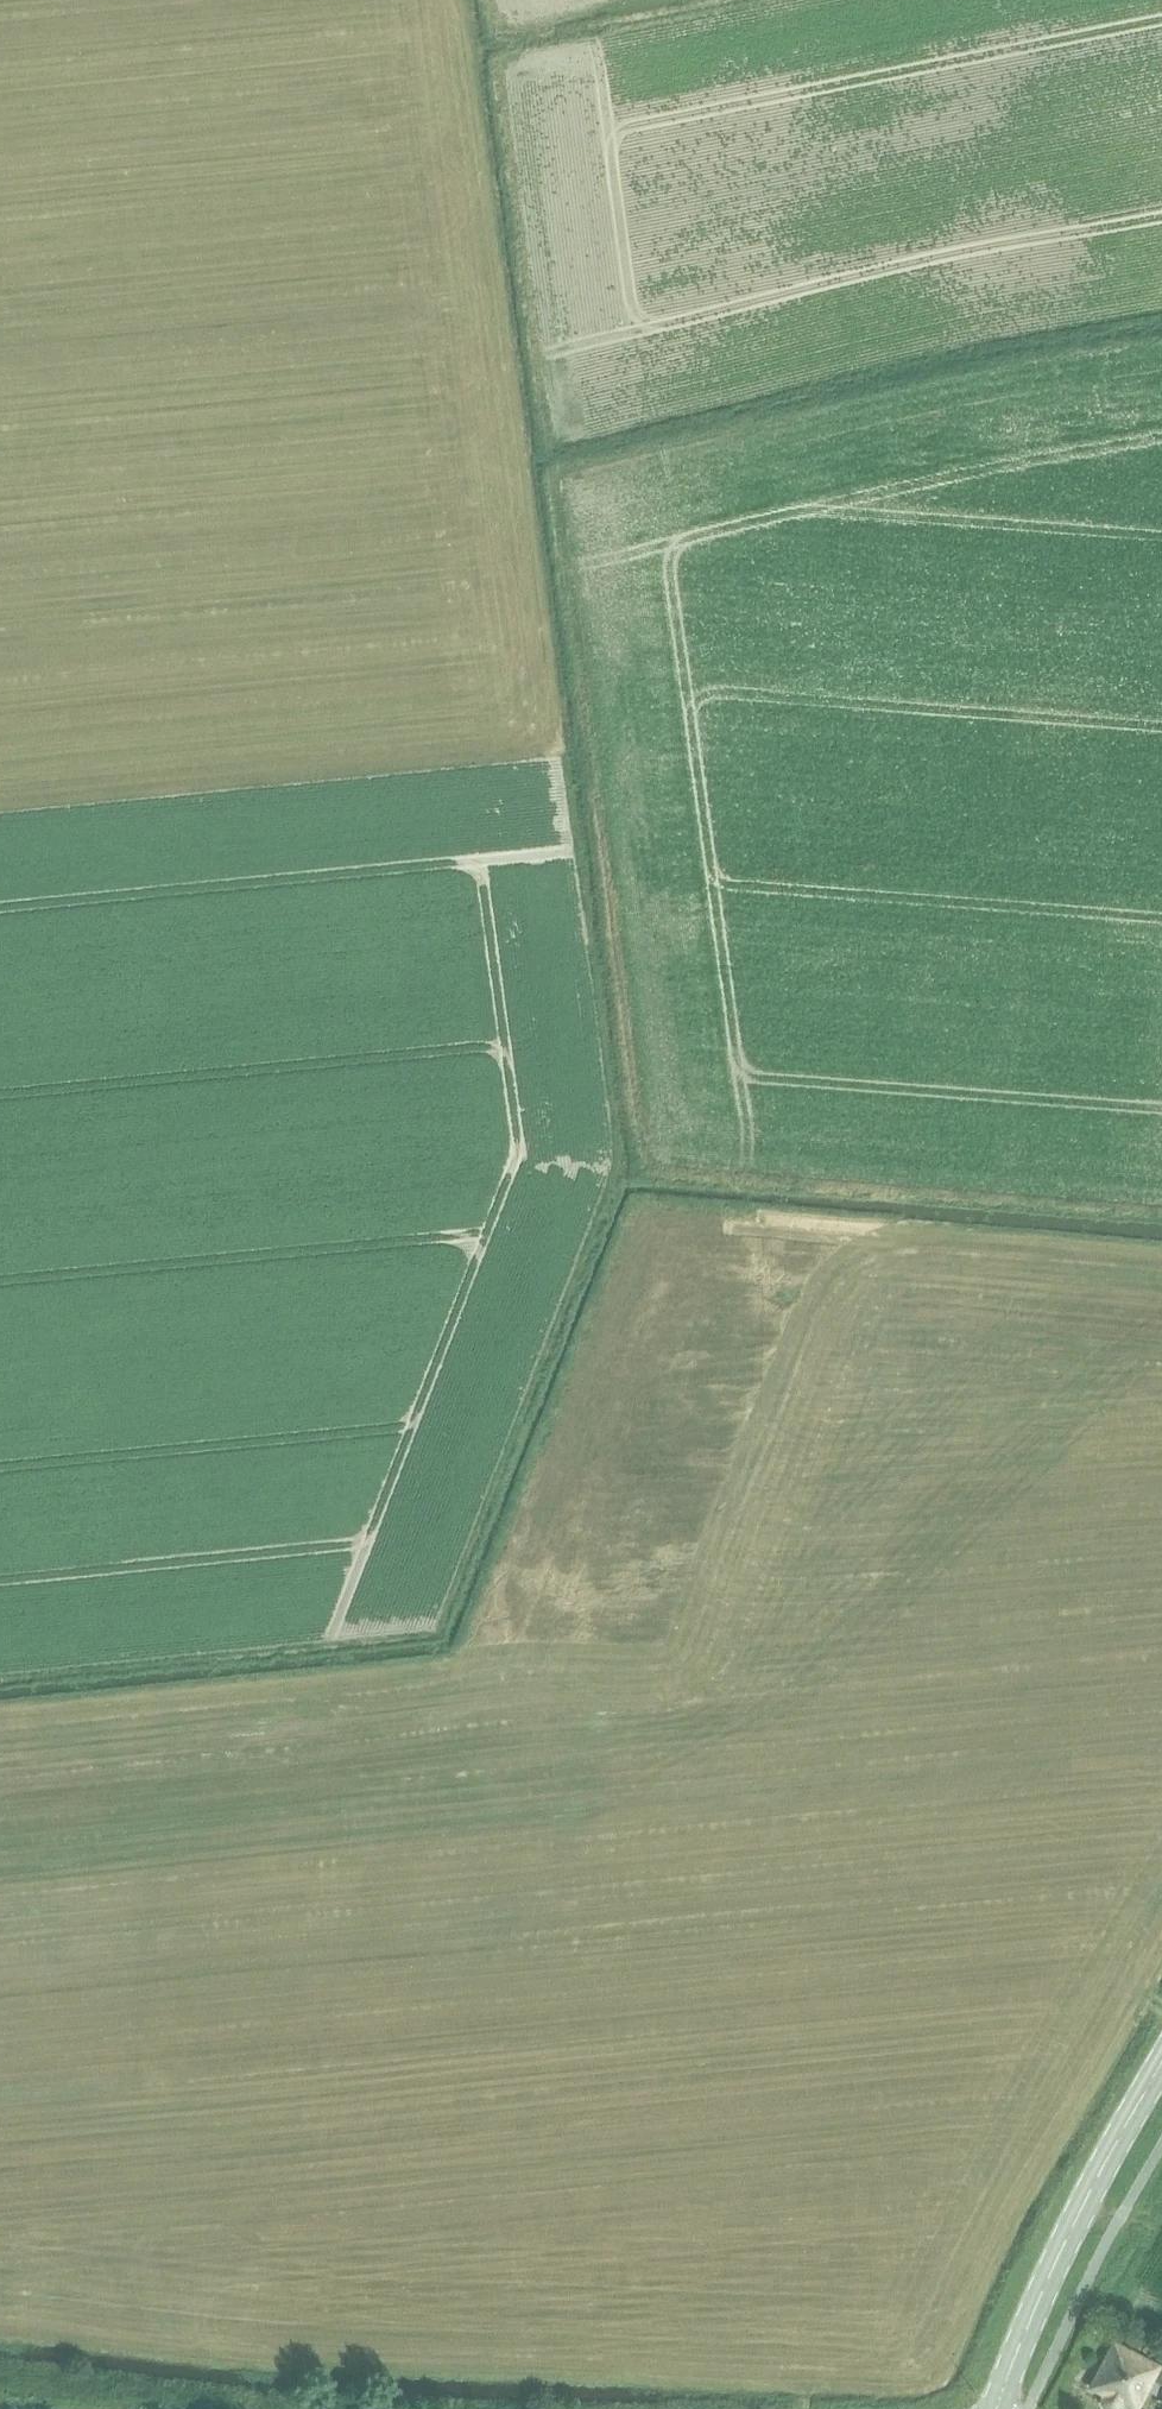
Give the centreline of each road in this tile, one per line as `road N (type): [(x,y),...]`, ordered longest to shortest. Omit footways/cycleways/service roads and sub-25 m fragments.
road 1 (tertiary): [(996,2408),(1057,2258),(1161,2065)]

